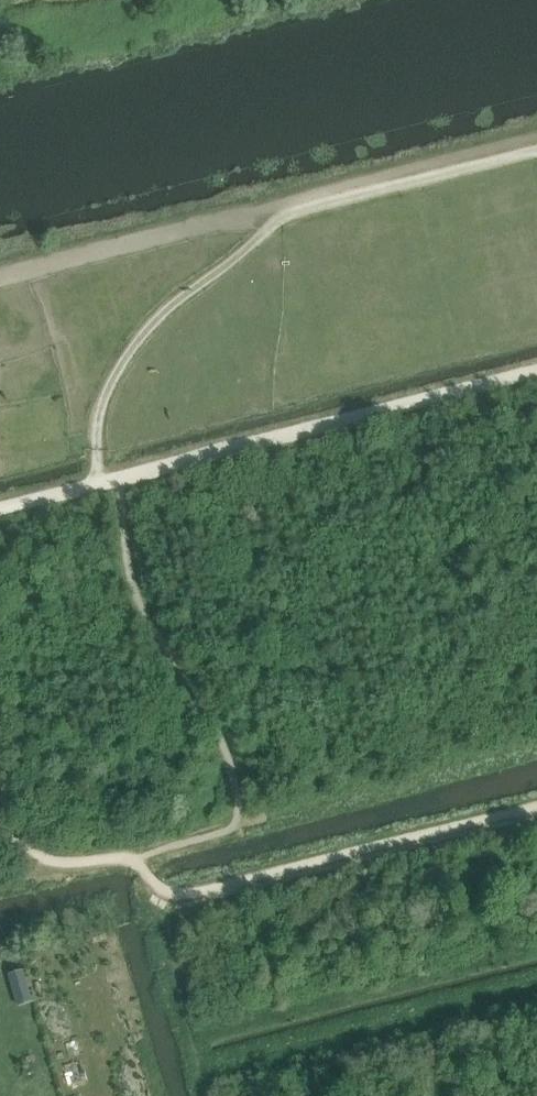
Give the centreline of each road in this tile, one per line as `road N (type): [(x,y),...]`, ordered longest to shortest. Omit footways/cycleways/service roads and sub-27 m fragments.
road 1 (track): [(536,376),(99,484)]

